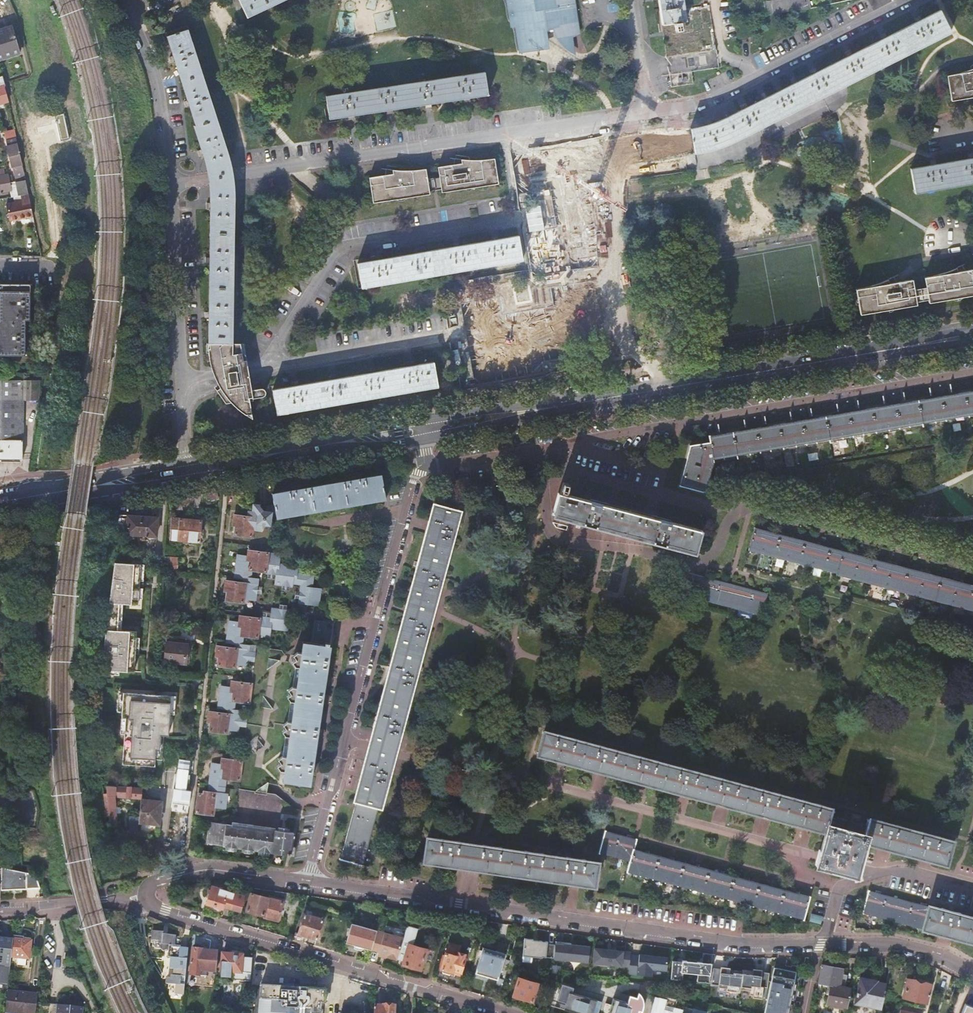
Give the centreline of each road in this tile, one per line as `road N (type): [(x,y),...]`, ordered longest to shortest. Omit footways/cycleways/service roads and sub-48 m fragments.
road 1 (secondary): [(972,334),(187,469)]
road 2 (residential): [(972,969),(881,940),(724,941),(307,881)]
road 3 (residential): [(644,111),(170,181)]
road 4 (residential): [(307,881),(423,460)]
road 5 (residential): [(146,898),(160,911),(507,1012)]
road 6 (residential): [(170,181),(187,469)]
road 7 (residential): [(883,13),(714,96),(644,111)]
road 8 (secondary): [(187,469),(0,501)]
road 9 (residential): [(307,881),(184,870),(153,880),(146,898)]
road 10 (residential): [(128,12),(152,72),(170,181)]
road 11 (residential): [(0,908),(146,898)]

